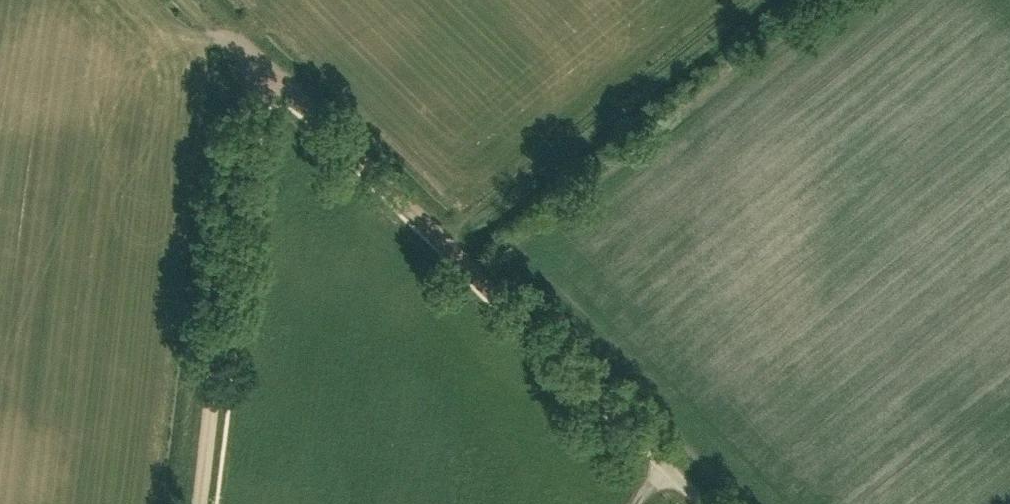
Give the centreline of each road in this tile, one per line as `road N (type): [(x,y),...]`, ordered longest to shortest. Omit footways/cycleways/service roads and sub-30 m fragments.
road 1 (track): [(447,243),(291,92),(269,85),(252,98),(200,503)]
road 2 (track): [(670,469),(447,243)]

